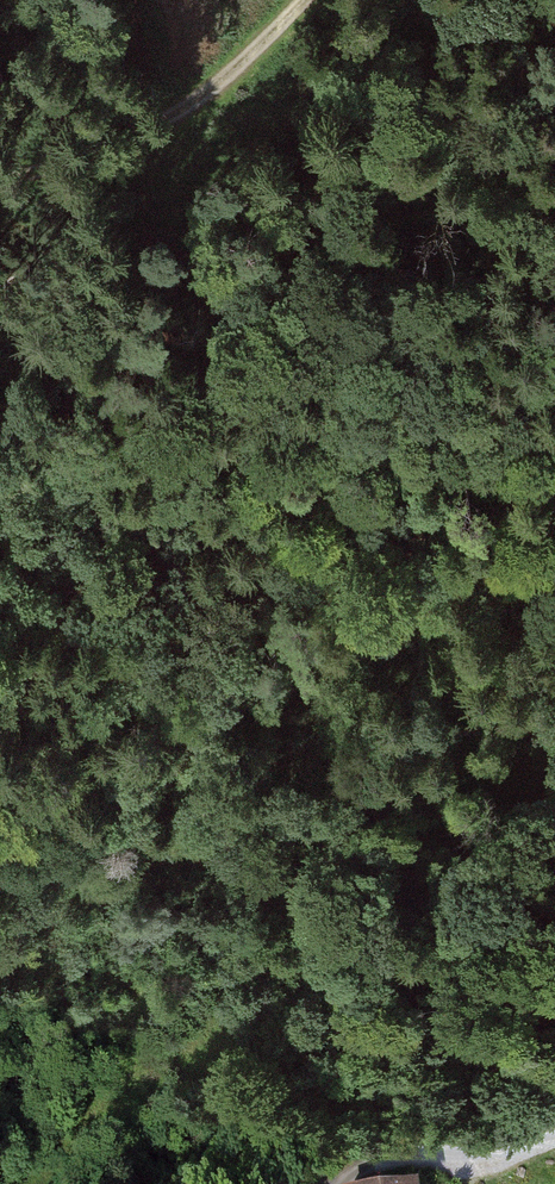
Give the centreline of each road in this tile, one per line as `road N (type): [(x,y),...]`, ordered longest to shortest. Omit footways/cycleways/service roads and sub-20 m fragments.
road 1 (track): [(0,595),(554,539)]
road 2 (track): [(0,179),(155,121),(223,80),(307,0)]
road 3 (track): [(554,1137),(351,1173)]

